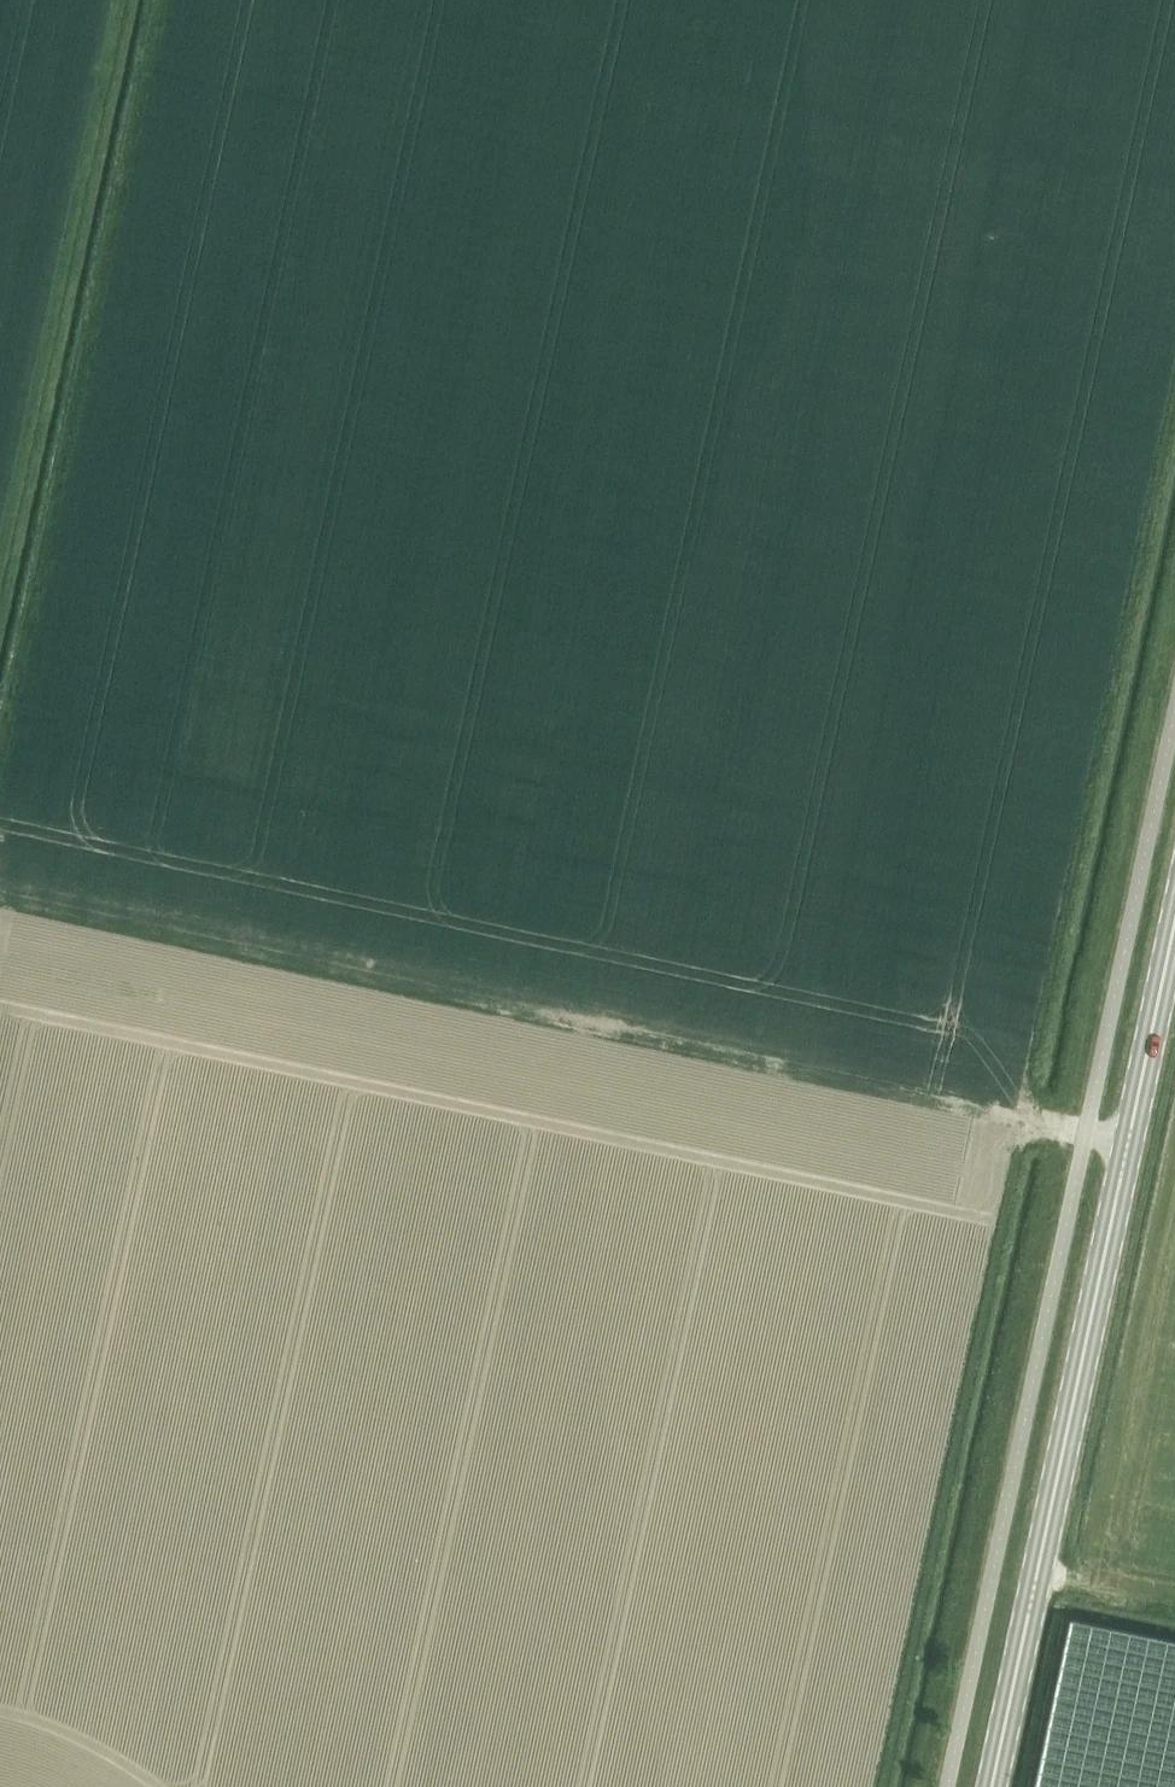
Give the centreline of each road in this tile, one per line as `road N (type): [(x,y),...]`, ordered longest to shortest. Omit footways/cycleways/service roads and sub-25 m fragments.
road 1 (secondary): [(993,1786),(1174,927)]
road 2 (track): [(1037,1576),(1174,1588)]

